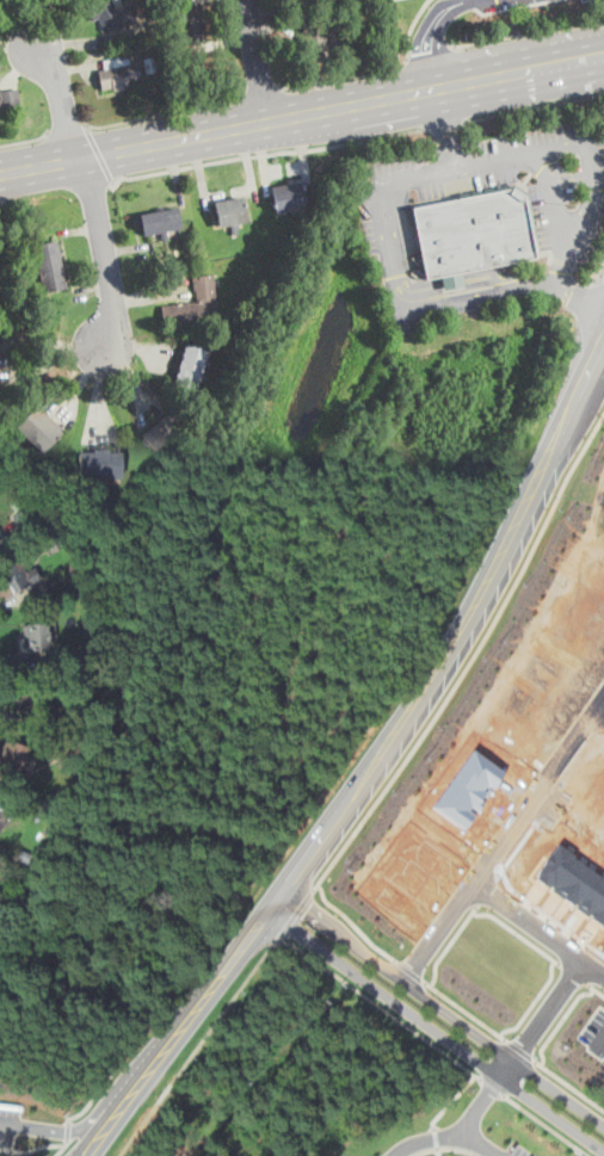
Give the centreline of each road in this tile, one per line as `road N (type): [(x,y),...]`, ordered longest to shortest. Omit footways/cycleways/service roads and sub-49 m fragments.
road 1 (tertiary): [(93,1155),(467,629),(603,343)]
road 2 (secondary): [(603,55),(0,175)]
road 3 (residential): [(271,910),(603,1151)]
road 4 (residential): [(603,1125),(282,895)]
road 5 (residential): [(399,978),(603,691)]
road 6 (residential): [(107,348),(117,316),(93,187),(79,161)]
road 7 (residential): [(470,880),(603,975)]
road 8 (residential): [(501,1077),(584,960)]
road 9 (residential): [(79,161),(61,84),(33,31)]

